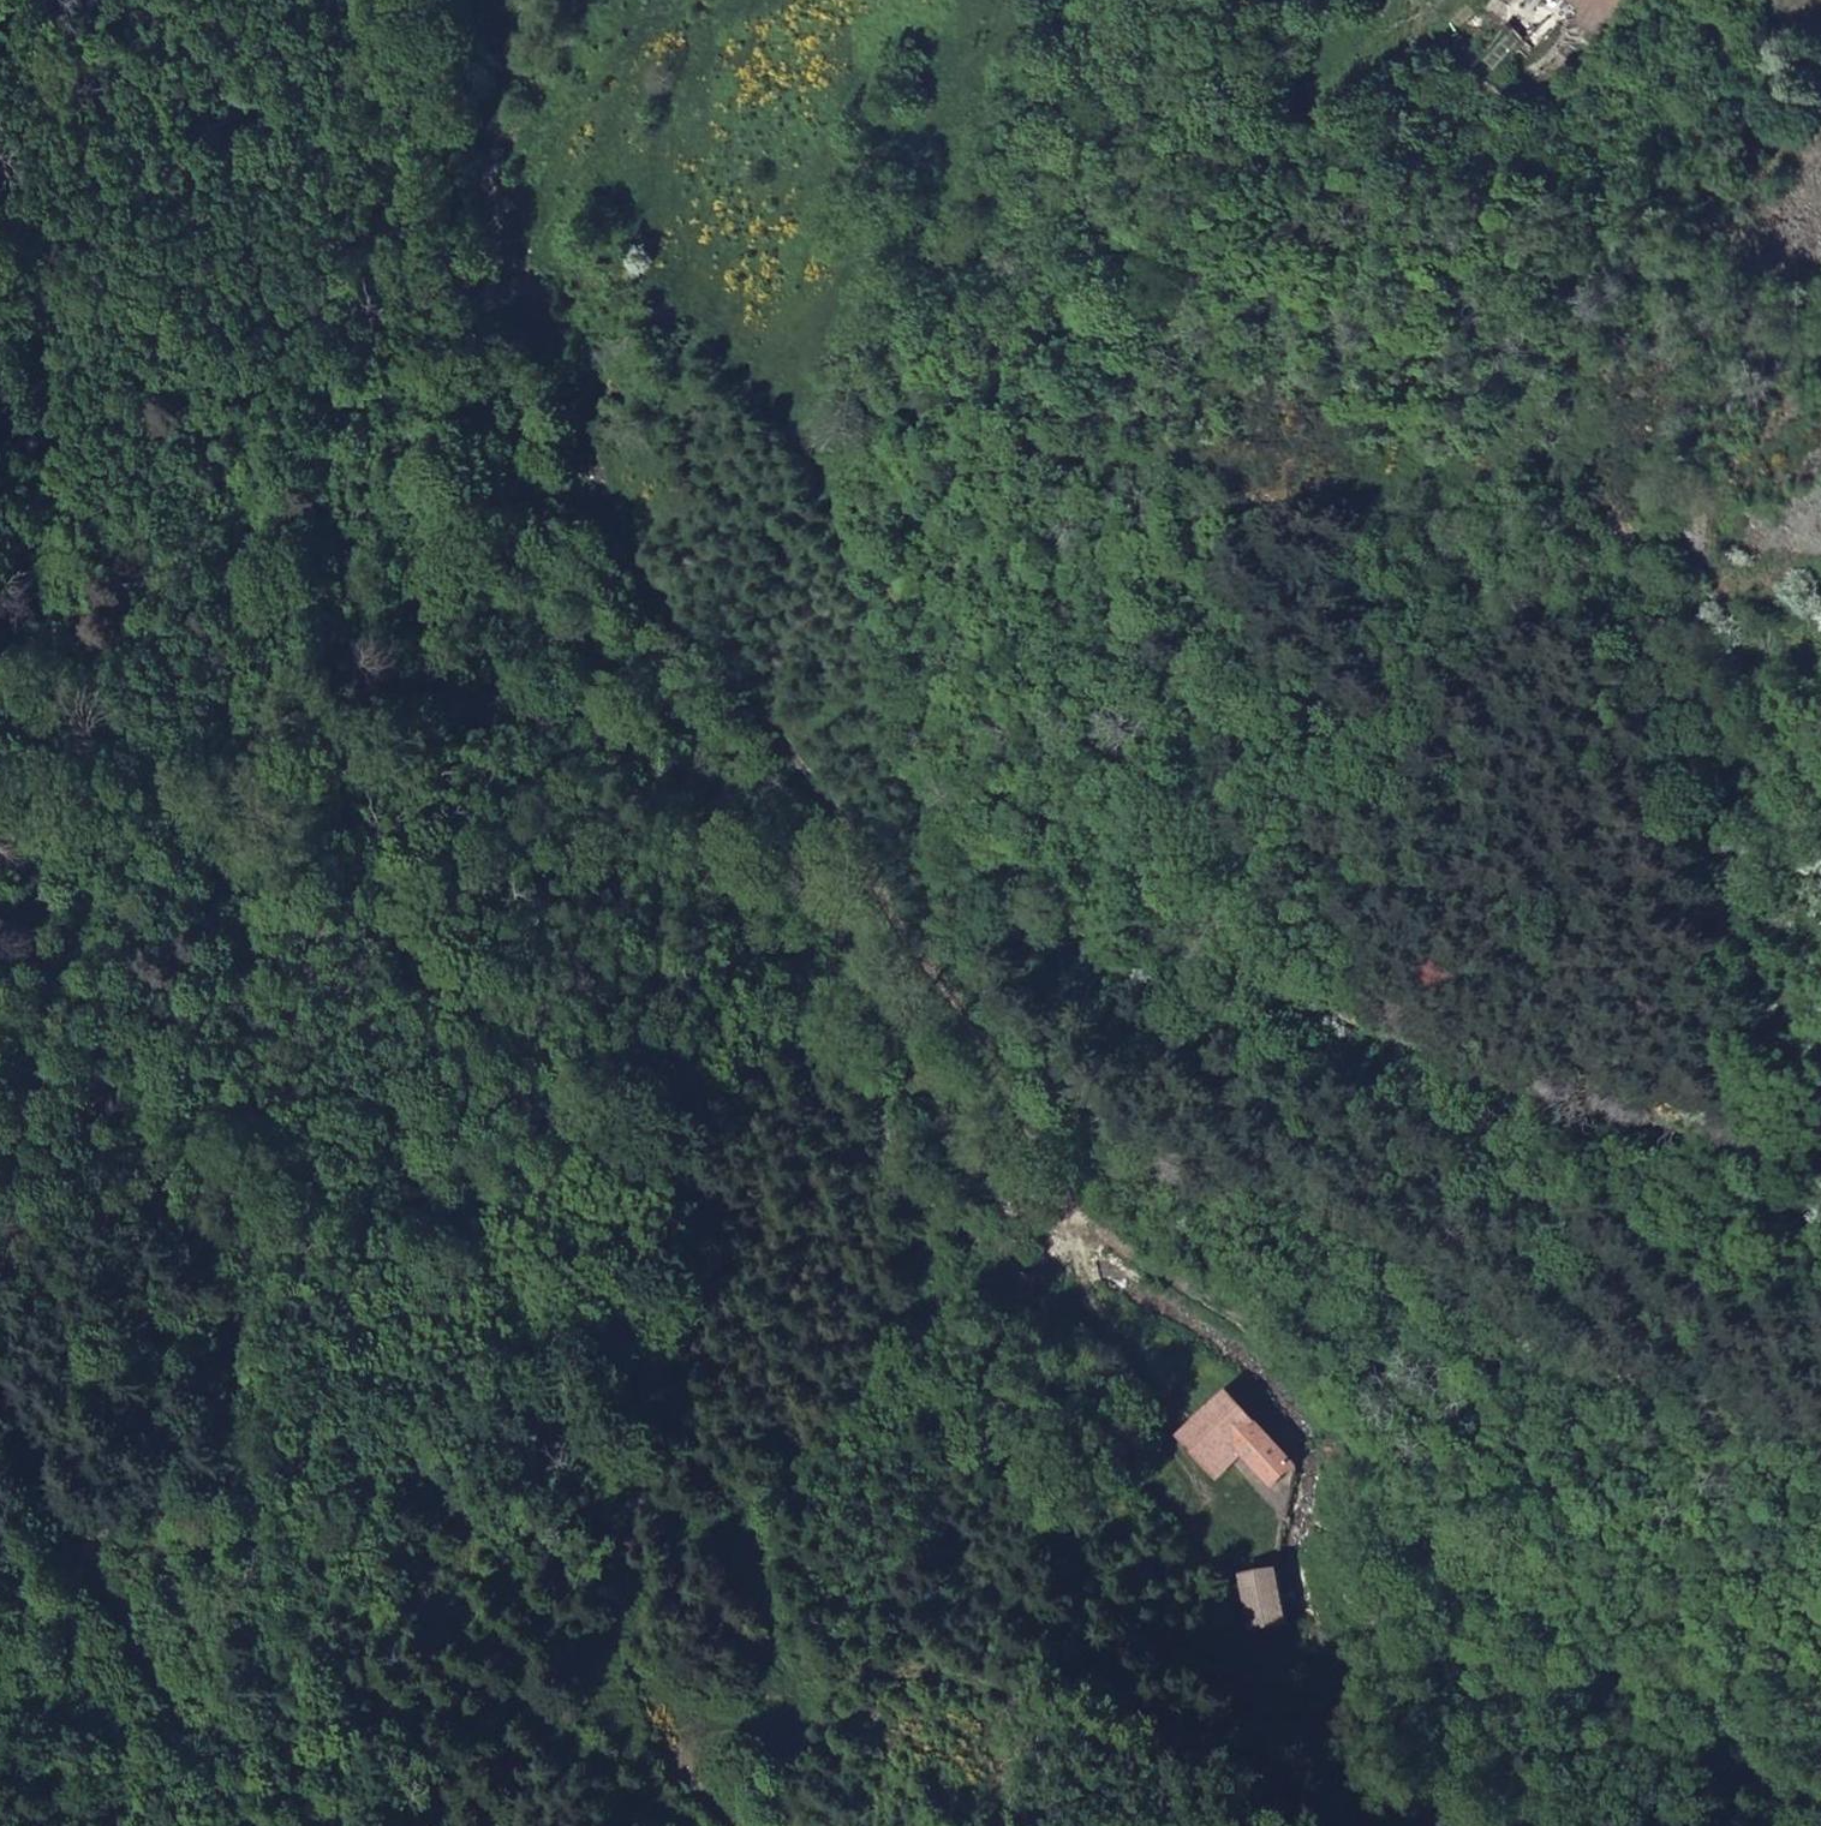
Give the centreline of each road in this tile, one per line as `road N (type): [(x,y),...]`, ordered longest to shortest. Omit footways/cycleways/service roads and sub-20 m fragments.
road 1 (track): [(255,1825),(0,1372)]

